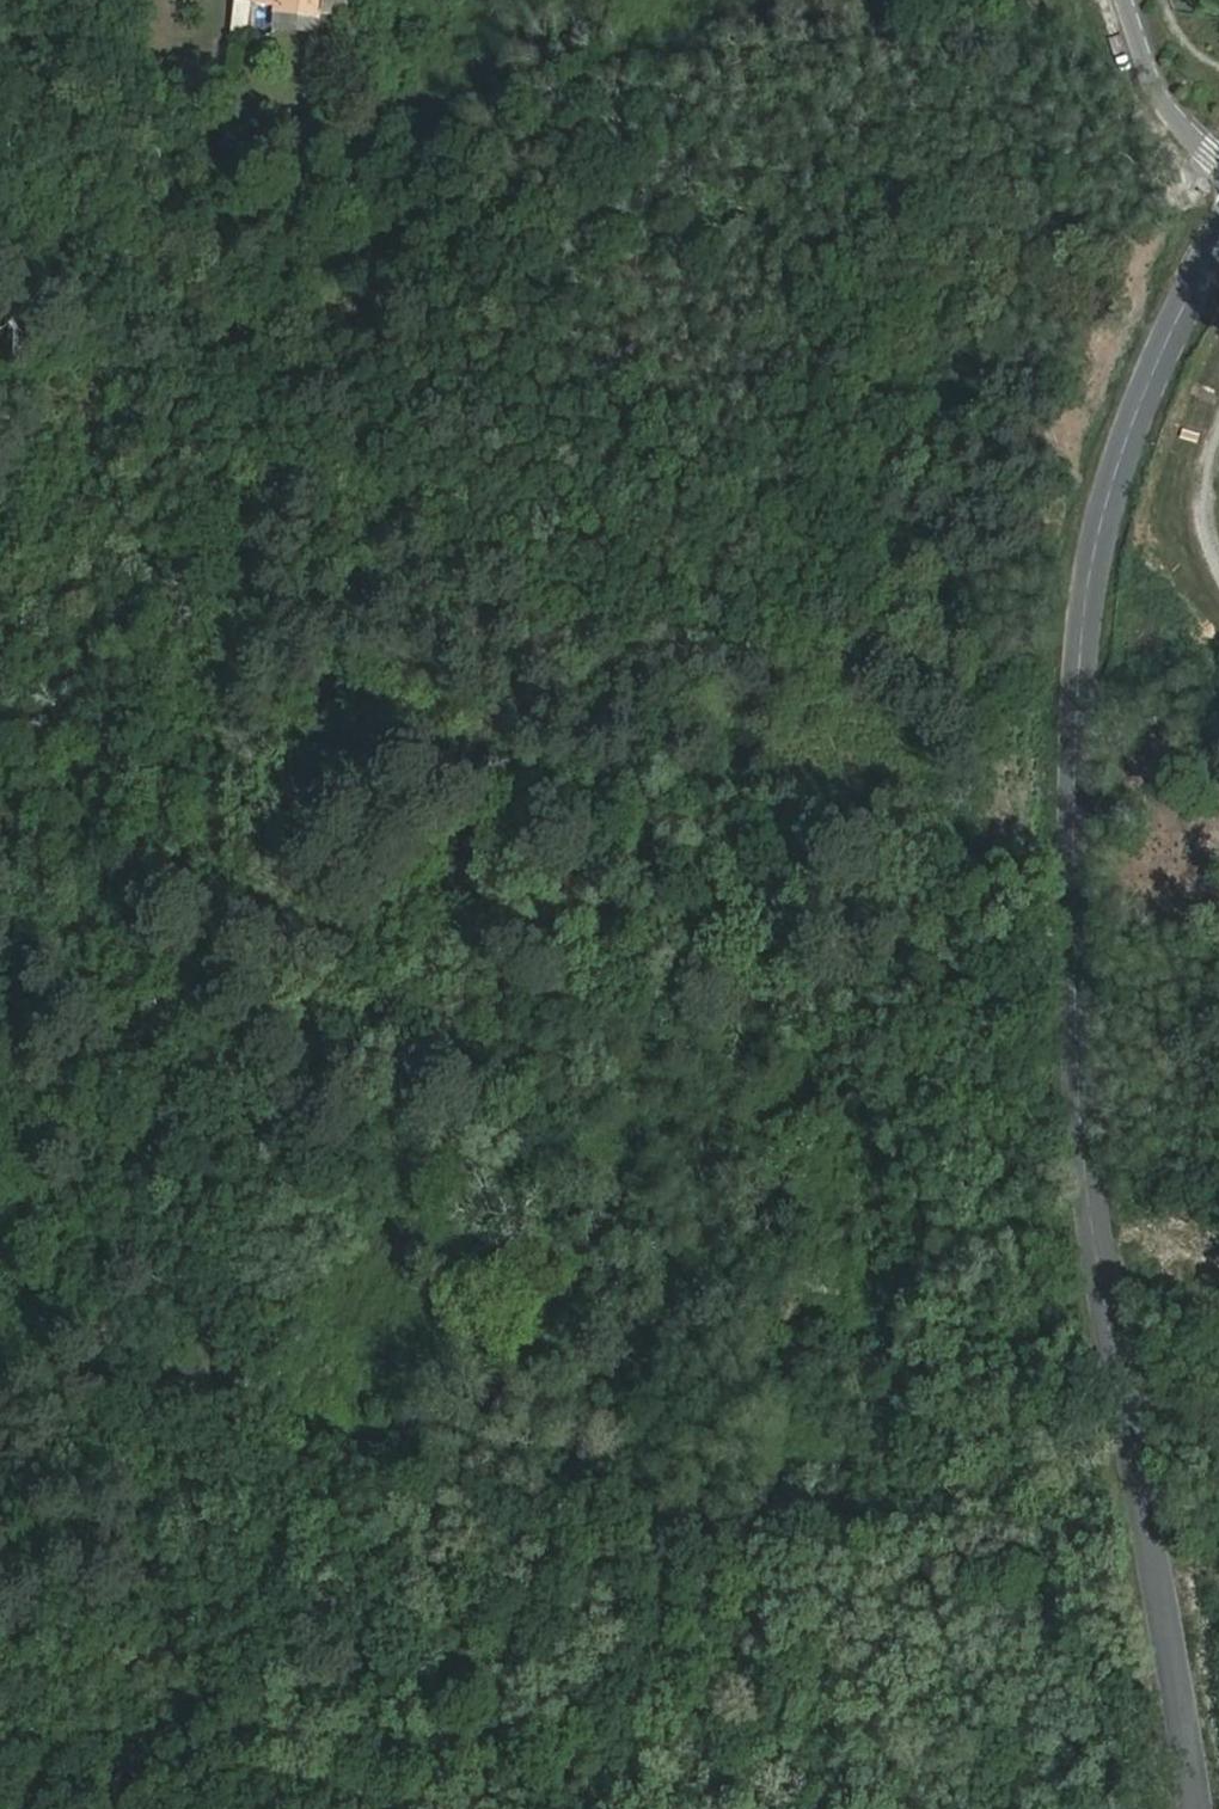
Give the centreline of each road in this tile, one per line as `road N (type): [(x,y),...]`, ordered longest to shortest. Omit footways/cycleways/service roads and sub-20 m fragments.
road 1 (residential): [(1218,244),(1115,467),(1082,626),(1072,1040),(1194,1808)]
road 2 (residential): [(1134,0),(1170,106),(1218,166)]

